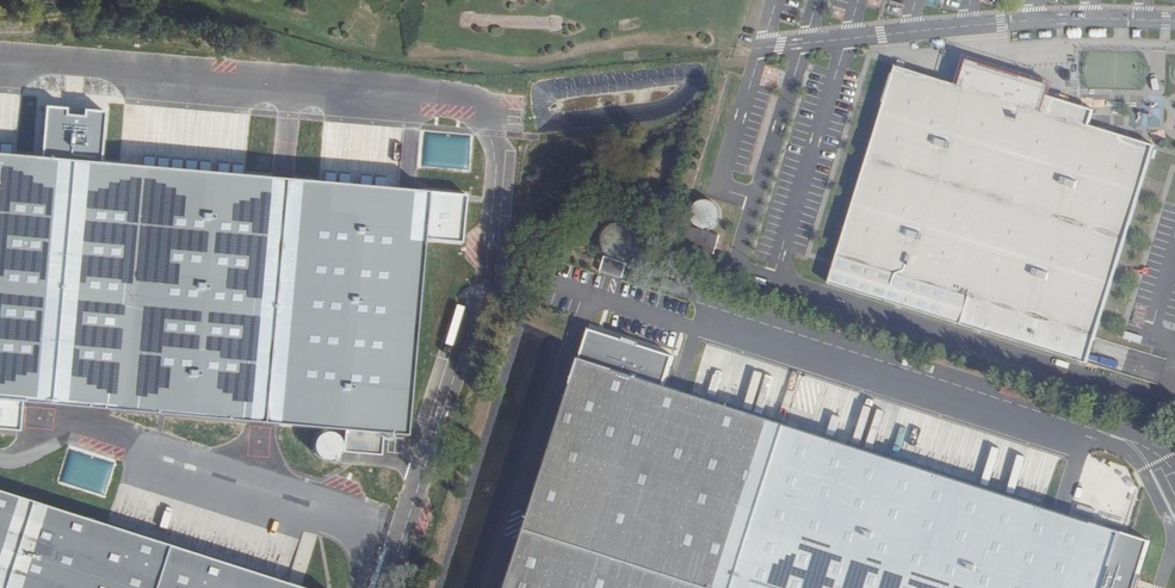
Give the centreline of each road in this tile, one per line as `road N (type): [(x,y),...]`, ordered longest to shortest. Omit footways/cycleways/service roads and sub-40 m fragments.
road 1 (unclassified): [(758,49),(1023,21),(1174,21)]
road 2 (track): [(563,390),(498,587)]

